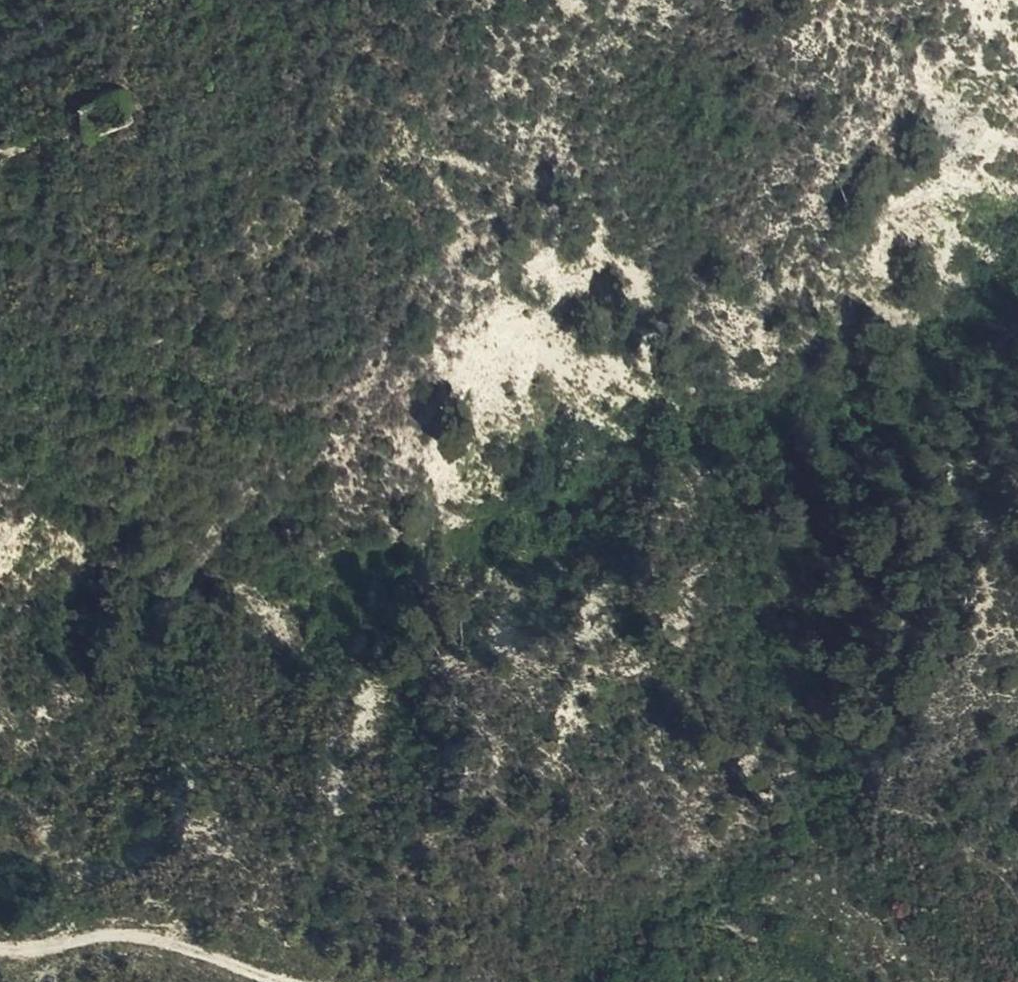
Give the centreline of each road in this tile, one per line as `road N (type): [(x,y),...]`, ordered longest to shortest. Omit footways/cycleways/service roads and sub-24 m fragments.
road 1 (track): [(273,981),(129,935),(48,956),(0,954)]

